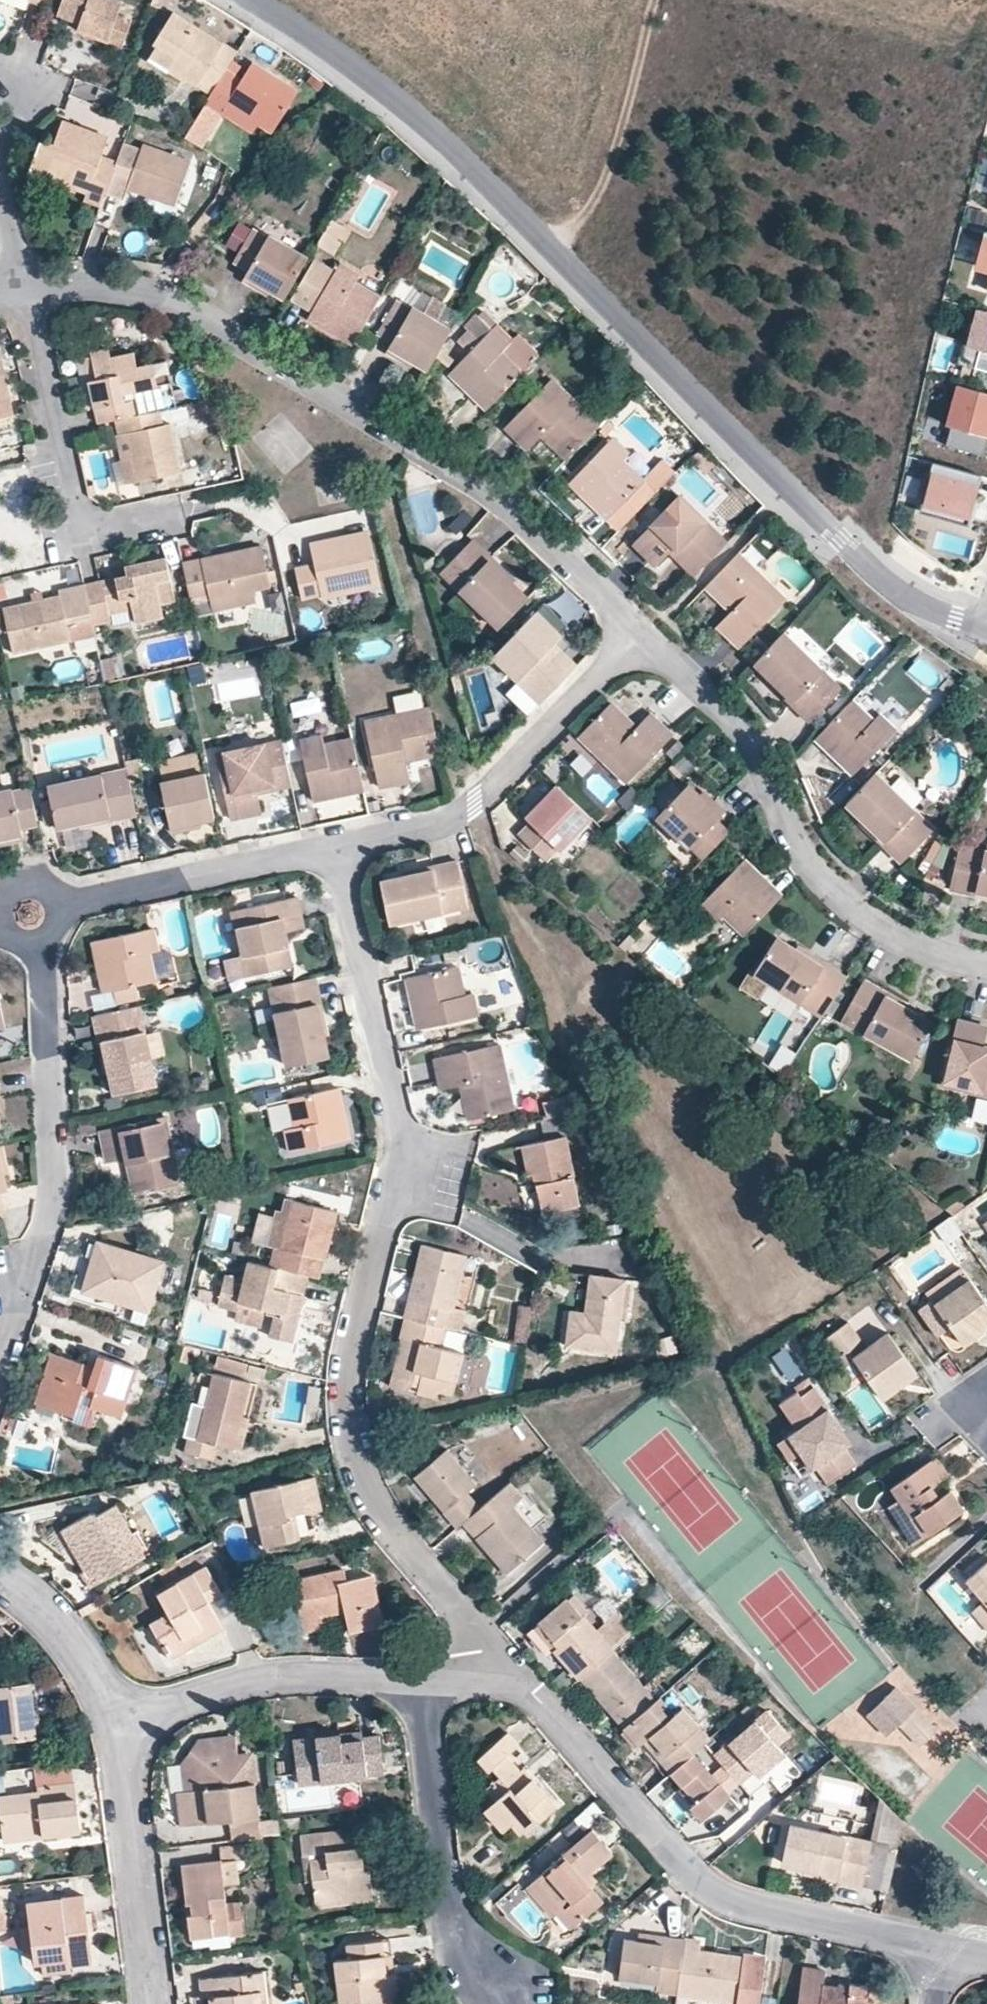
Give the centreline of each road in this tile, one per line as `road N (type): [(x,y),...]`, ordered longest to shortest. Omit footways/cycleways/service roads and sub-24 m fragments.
road 1 (unclassified): [(258,0),(368,78),(443,148),(862,565),(951,624),(986,626)]
road 2 (residential): [(333,850),(403,1157),(357,1353),(351,1399),(359,1451),(370,1494),(464,1617),(493,1678)]
road 3 (residential): [(20,291),(167,296),(503,499),(642,638)]
road 4 (residential): [(493,1678),(531,1694),(711,1893),(950,1953)]
road 5 (residential): [(642,638),(745,726),(805,844),(828,873),(928,943),(986,962)]
road 6 (residential): [(0,1368),(53,1204),(42,941)]
road 7 (residential): [(333,850),(435,823),(472,803),(642,638)]
road 8 (residential): [(424,1682),(453,1923),(509,1990)]
road 9 (residential): [(20,291),(80,517),(103,529),(164,515)]
road 10 (residential): [(424,1682),(276,1678),(124,1723)]
road 11 (residential): [(124,1723),(156,2003)]
road 12 (track): [(550,249),(605,192),(656,0)]
road 13 (residential): [(61,905),(333,850)]
road 14 (residential): [(0,1581),(40,1612),(124,1723)]

